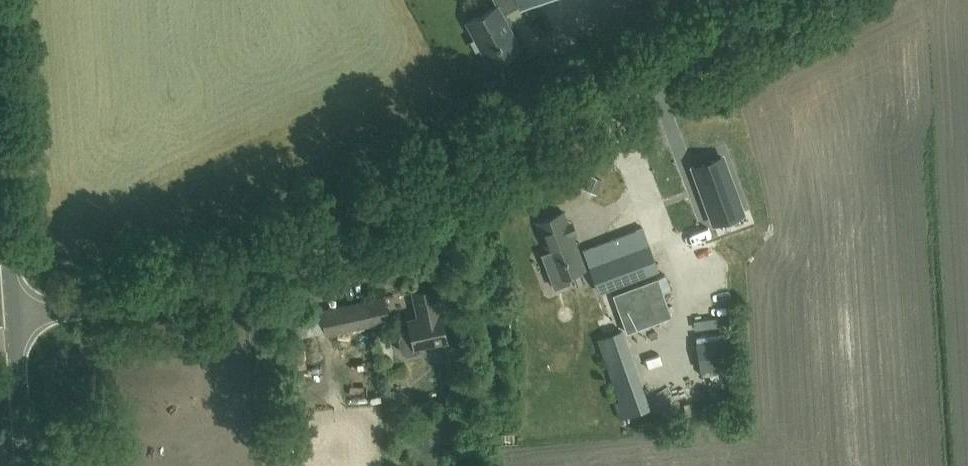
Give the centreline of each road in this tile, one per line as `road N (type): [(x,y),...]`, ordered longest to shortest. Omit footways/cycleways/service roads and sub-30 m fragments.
road 1 (unclassified): [(15,308),(83,308),(184,290),(244,267),(785,0)]
road 2 (unclassified): [(15,308),(0,123)]
road 3 (unclassified): [(26,465),(15,308)]

